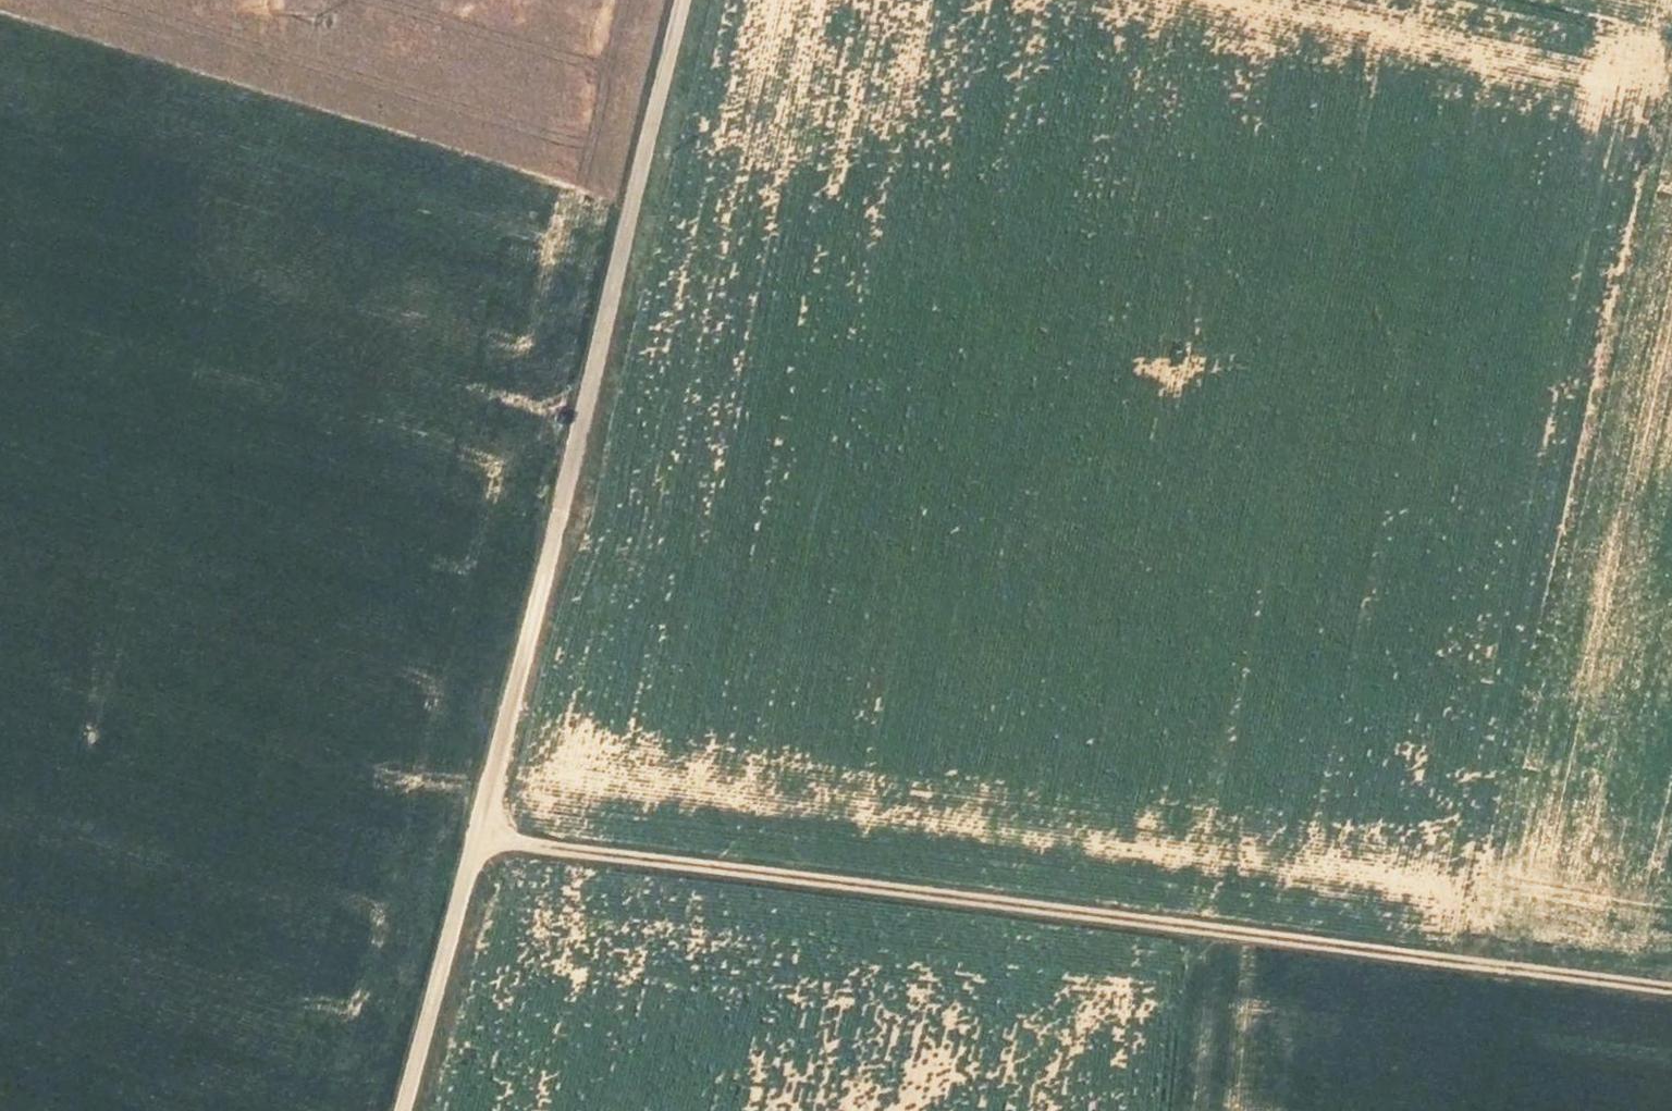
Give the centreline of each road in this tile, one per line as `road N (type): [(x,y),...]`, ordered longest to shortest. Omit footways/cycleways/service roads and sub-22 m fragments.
road 1 (track): [(477,838),(1671,988)]
road 2 (unclassified): [(684,0),(402,1110)]

